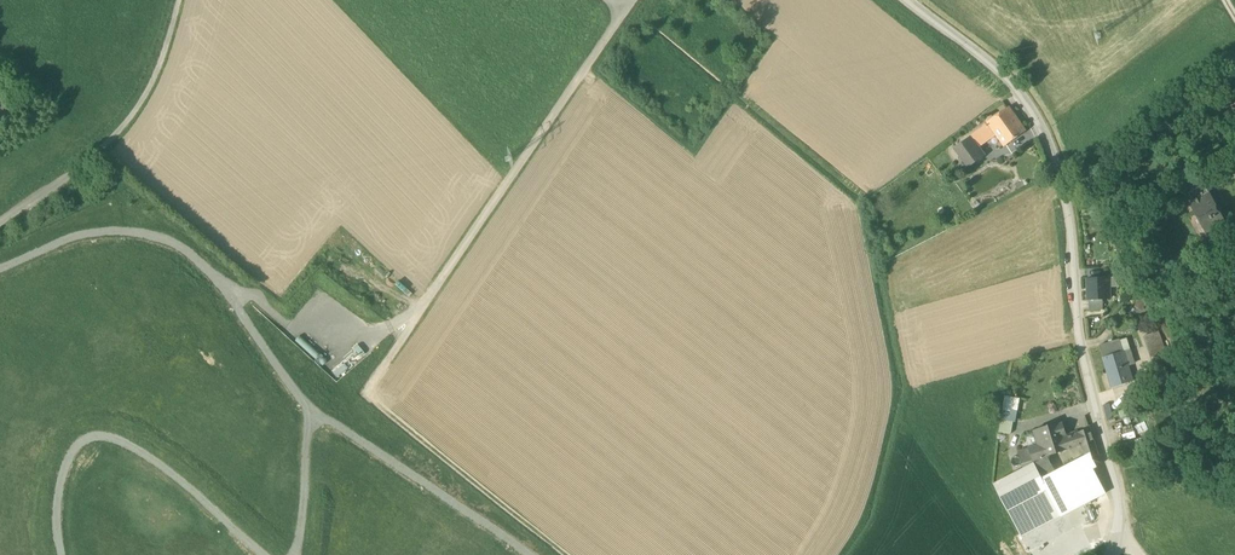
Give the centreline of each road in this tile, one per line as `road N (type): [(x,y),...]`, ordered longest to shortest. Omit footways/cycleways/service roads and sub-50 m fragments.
road 1 (residential): [(905,0),(1003,77),(1059,168),(1079,336),(1117,494),(1110,554)]
road 2 (track): [(567,554),(363,394),(427,301)]
road 3 (track): [(178,0),(144,99),(106,148),(0,223)]

